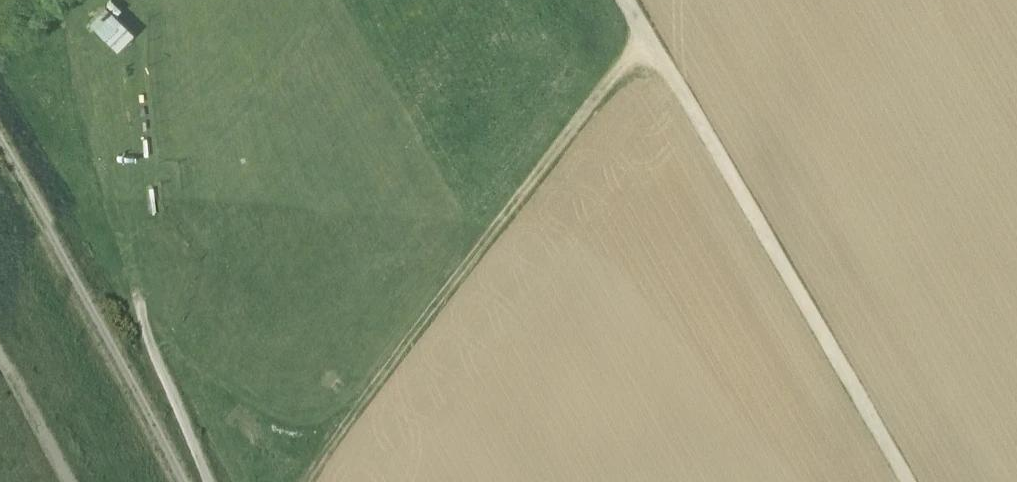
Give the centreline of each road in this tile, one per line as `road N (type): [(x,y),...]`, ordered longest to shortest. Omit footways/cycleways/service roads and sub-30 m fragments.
road 1 (track): [(294,481),(667,48)]
road 2 (track): [(918,481),(667,48)]
road 3 (track): [(216,481),(177,389),(91,76)]
road 4 (track): [(0,126),(198,481)]

